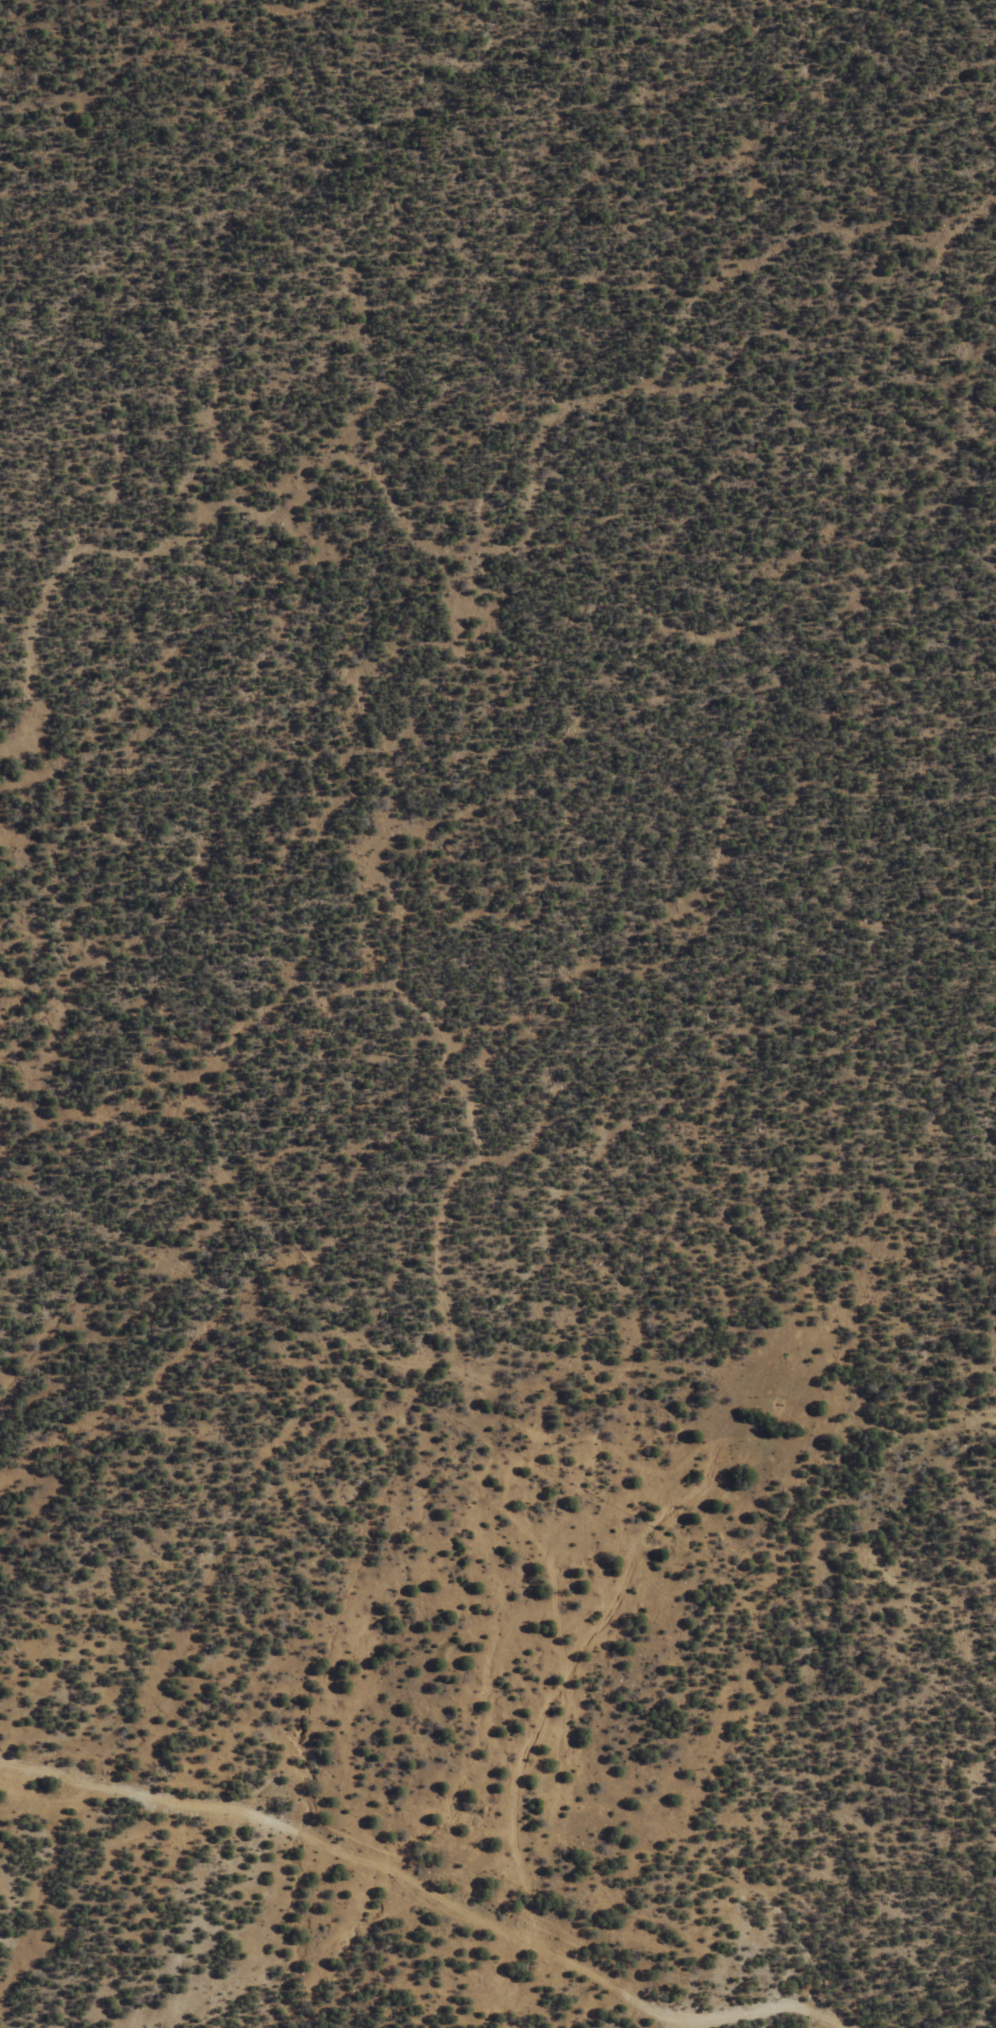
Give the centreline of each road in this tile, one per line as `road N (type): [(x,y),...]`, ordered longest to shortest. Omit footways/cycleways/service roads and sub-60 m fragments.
road 1 (track): [(846,2027),(596,1984),(76,1768),(0,1744)]

